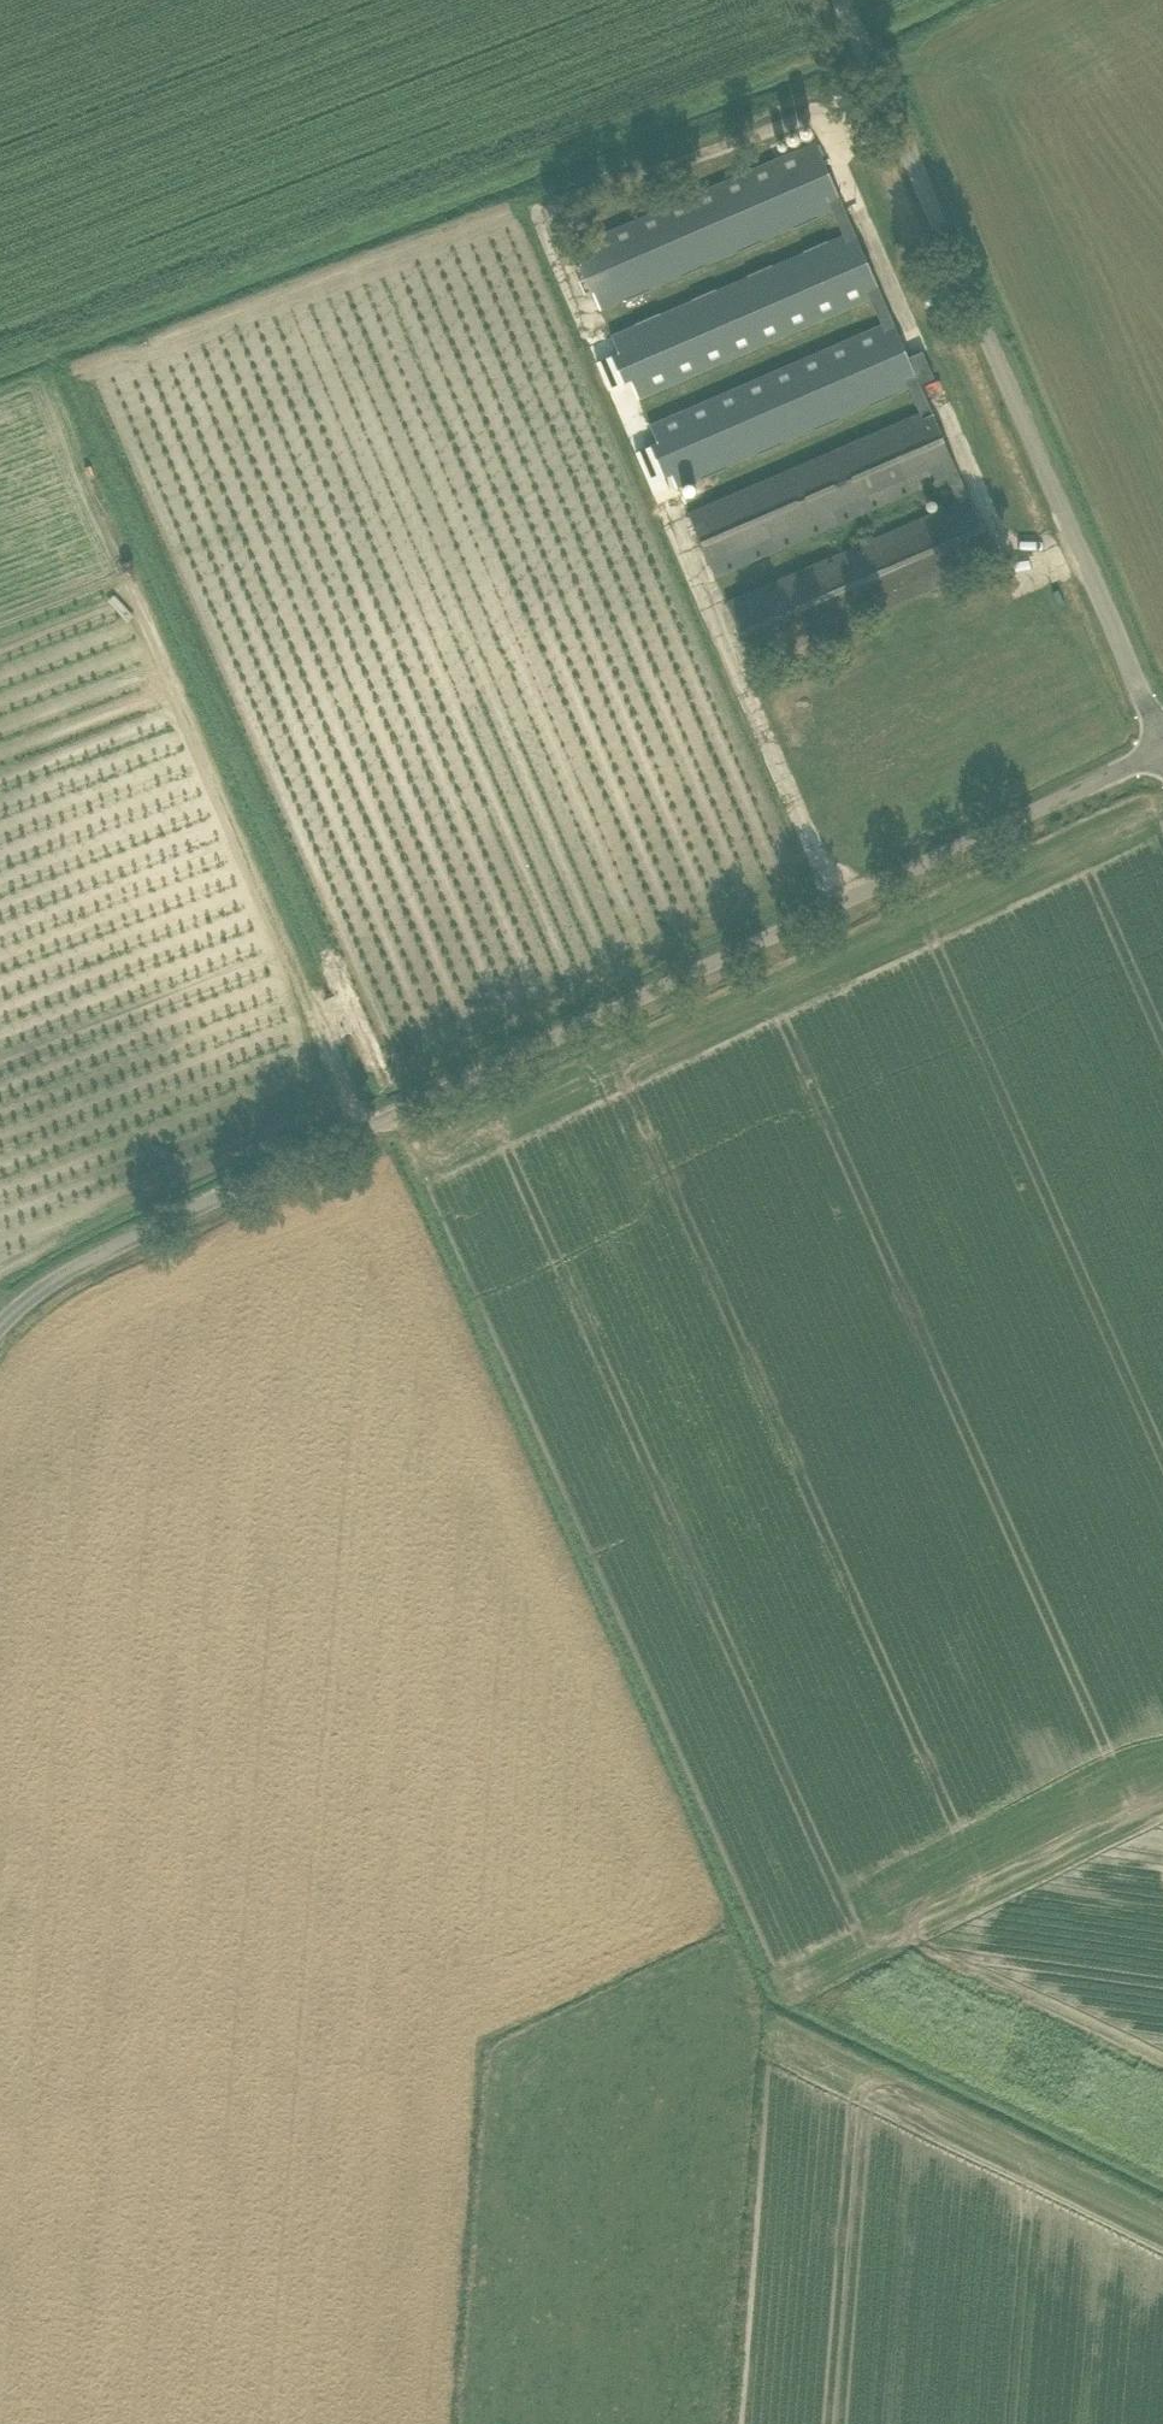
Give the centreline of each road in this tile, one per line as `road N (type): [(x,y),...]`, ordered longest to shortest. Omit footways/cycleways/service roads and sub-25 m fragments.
road 1 (unclassified): [(0,1337),(40,1302),(375,1129),(1162,749)]
road 2 (unclassified): [(860,0),(1162,724)]

